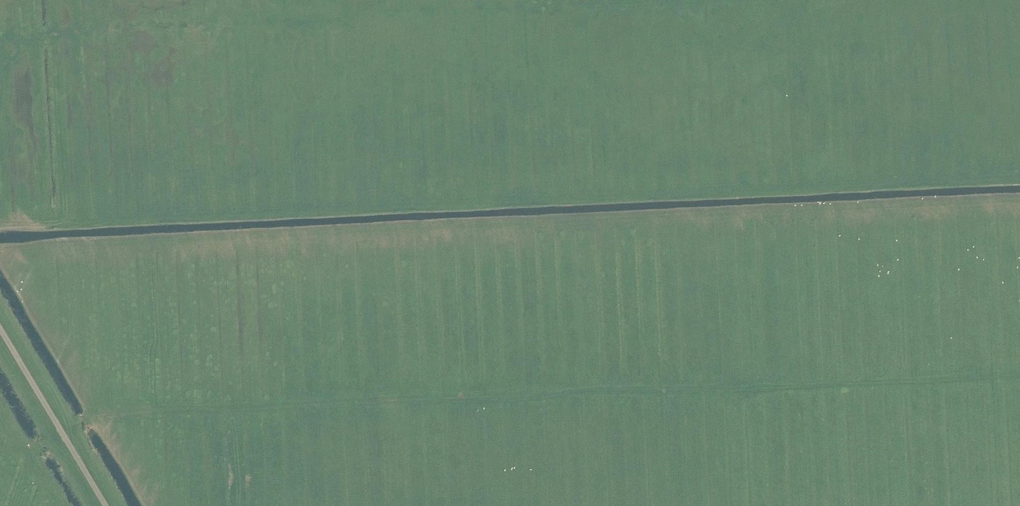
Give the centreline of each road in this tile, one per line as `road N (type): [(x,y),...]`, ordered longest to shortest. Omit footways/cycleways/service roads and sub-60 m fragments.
road 1 (unclassified): [(106,505),(0,327)]

